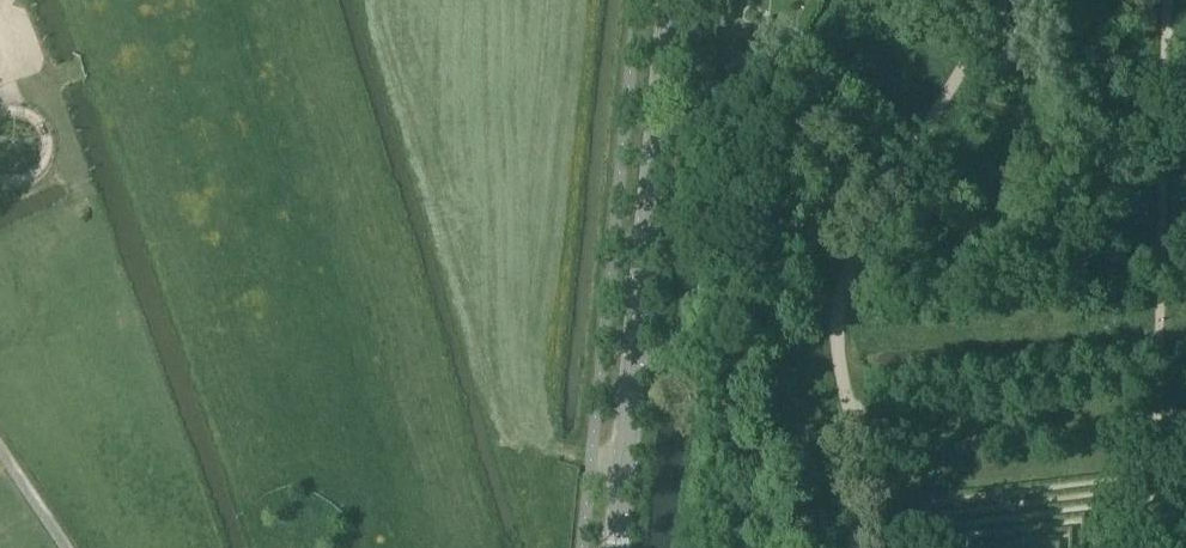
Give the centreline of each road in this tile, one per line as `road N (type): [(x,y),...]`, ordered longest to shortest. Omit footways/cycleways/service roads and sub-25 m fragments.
road 1 (track): [(1006,0),(948,96),(865,206),(845,260),(836,338),(846,406),(888,547)]
road 2 (tertiary): [(614,547),(673,0)]
road 3 (track): [(1167,0),(1156,381)]
road 4 (track): [(1156,381),(1150,547)]

